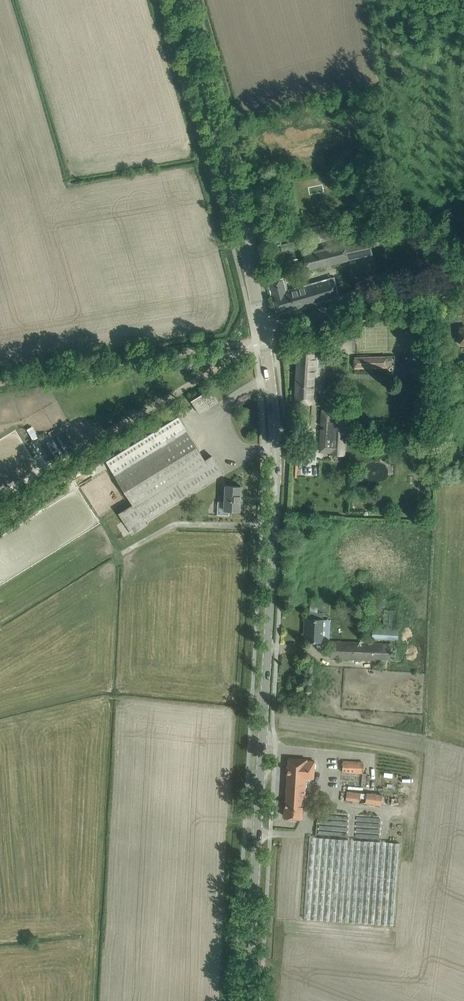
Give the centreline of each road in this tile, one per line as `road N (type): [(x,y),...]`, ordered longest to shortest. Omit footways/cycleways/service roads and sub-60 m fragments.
road 1 (tertiary): [(248,1000),(276,485),(263,332)]
road 2 (tertiary): [(263,332),(180,0)]
road 3 (track): [(0,383),(254,340),(263,332)]
road 4 (unclassified): [(463,291),(367,297),(263,332)]

